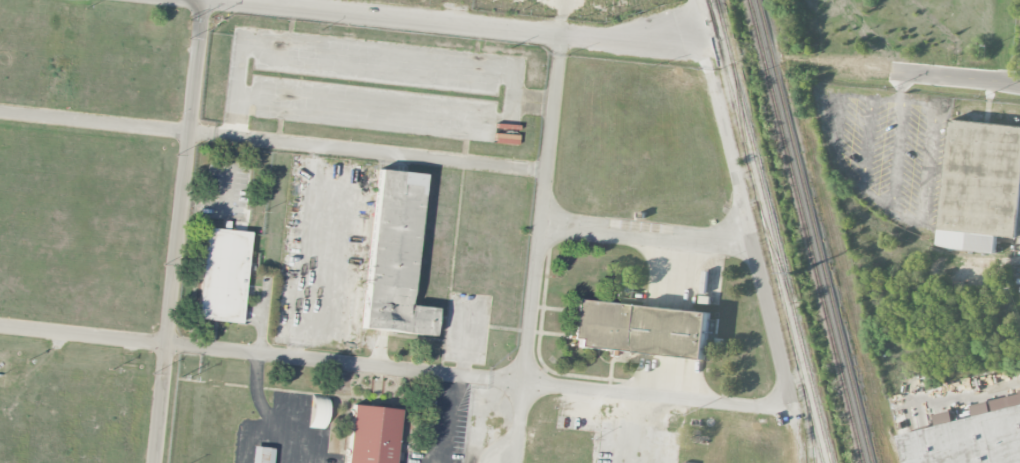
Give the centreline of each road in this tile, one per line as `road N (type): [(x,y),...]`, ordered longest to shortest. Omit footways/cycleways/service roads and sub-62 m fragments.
road 1 (residential): [(0,326),(797,412)]
road 2 (residential): [(215,0),(710,49)]
road 3 (residential): [(561,60),(516,462)]
road 4 (residential): [(717,76),(804,462)]
road 5 (residential): [(191,131),(550,171)]
road 6 (residential): [(191,131),(155,462)]
road 7 (residential): [(1019,81),(780,57)]
road 8 (residential): [(0,110),(191,131)]
road 9 (residential): [(205,0),(191,131)]

